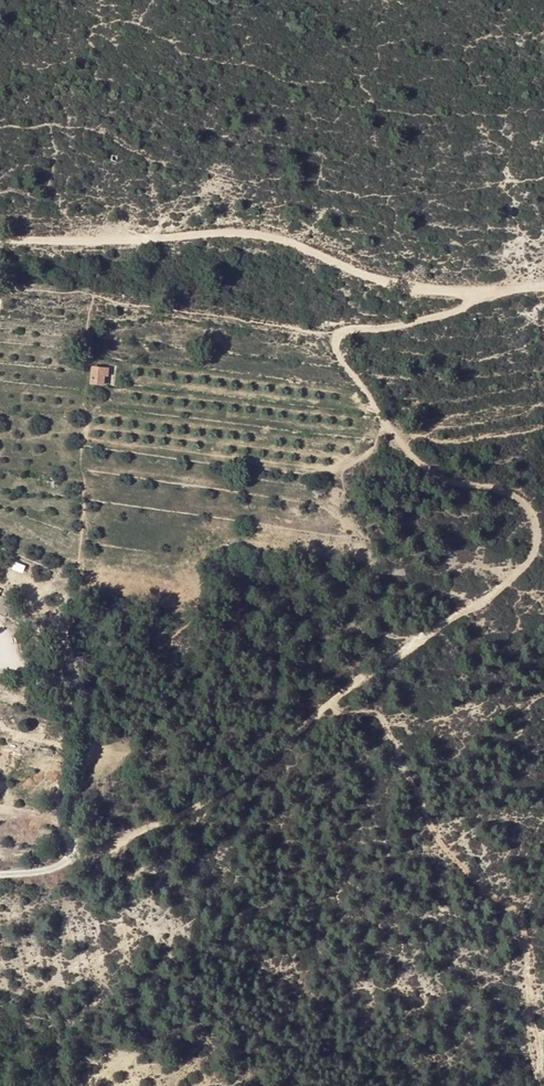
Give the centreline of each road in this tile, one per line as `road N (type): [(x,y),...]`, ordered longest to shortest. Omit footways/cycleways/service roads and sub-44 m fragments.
road 1 (track): [(0,874),(62,865),(113,836),(203,802),(348,686),(488,597),(528,562),(538,539),(527,507),(502,490),(456,483),(426,467),(335,348),(341,331),(450,314),(472,292)]
road 2 (track): [(0,238),(243,234),(406,287),(543,292)]
road 3 (track): [(323,710),(381,719),(432,827),(524,920),(542,1085)]

